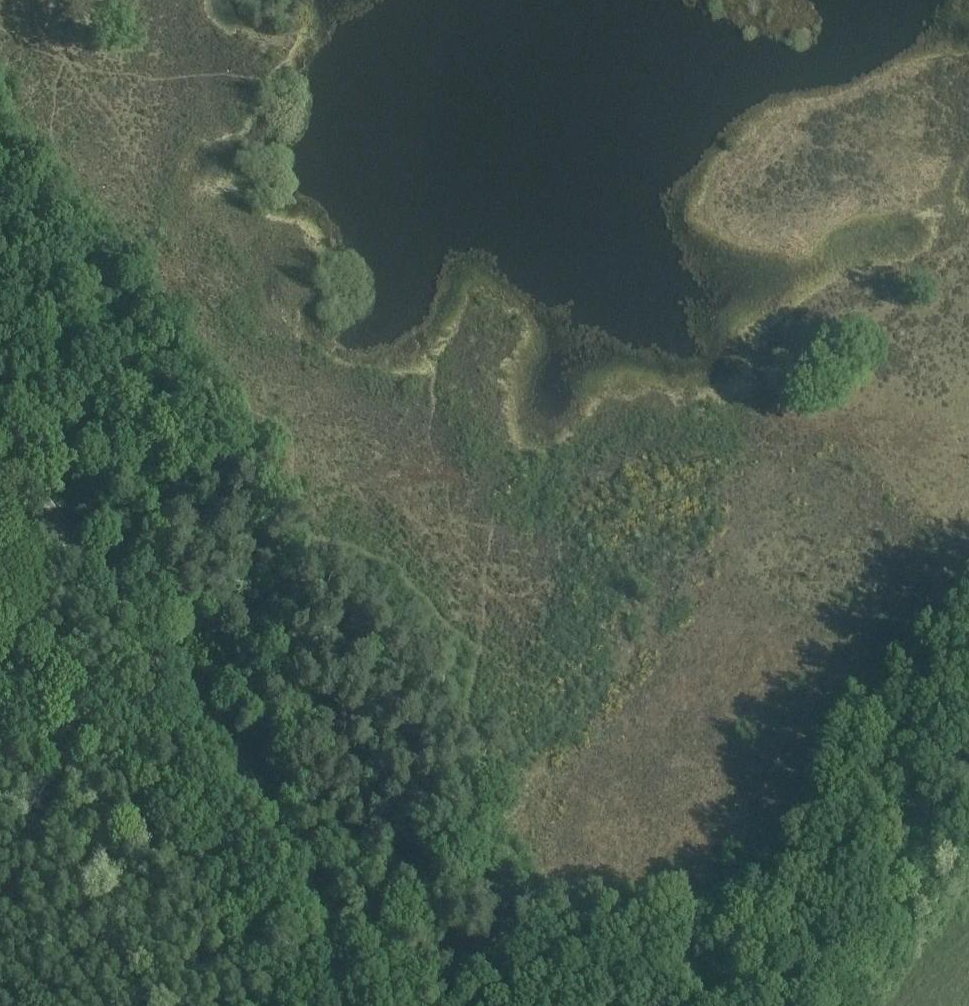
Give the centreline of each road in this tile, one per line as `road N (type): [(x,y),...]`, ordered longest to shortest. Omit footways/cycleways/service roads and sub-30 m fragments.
road 1 (tertiary): [(362,1005),(288,825),(0,433)]

